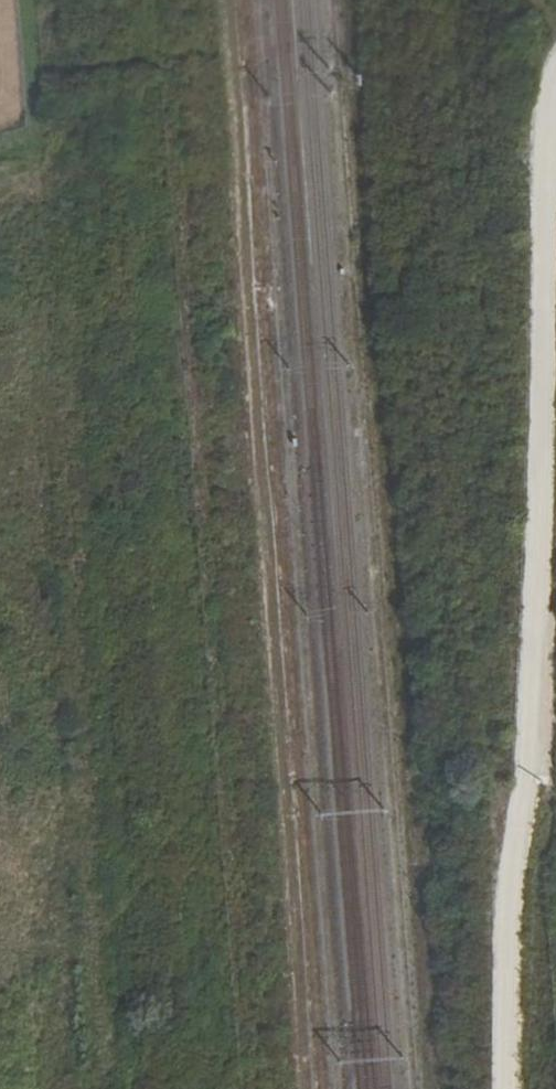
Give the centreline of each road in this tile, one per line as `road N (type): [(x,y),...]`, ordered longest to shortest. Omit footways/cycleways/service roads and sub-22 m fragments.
road 1 (track): [(311,1088),(230,0)]
road 2 (track): [(505,1088),(508,902),(530,749),(544,385),(543,134),(555,91)]

